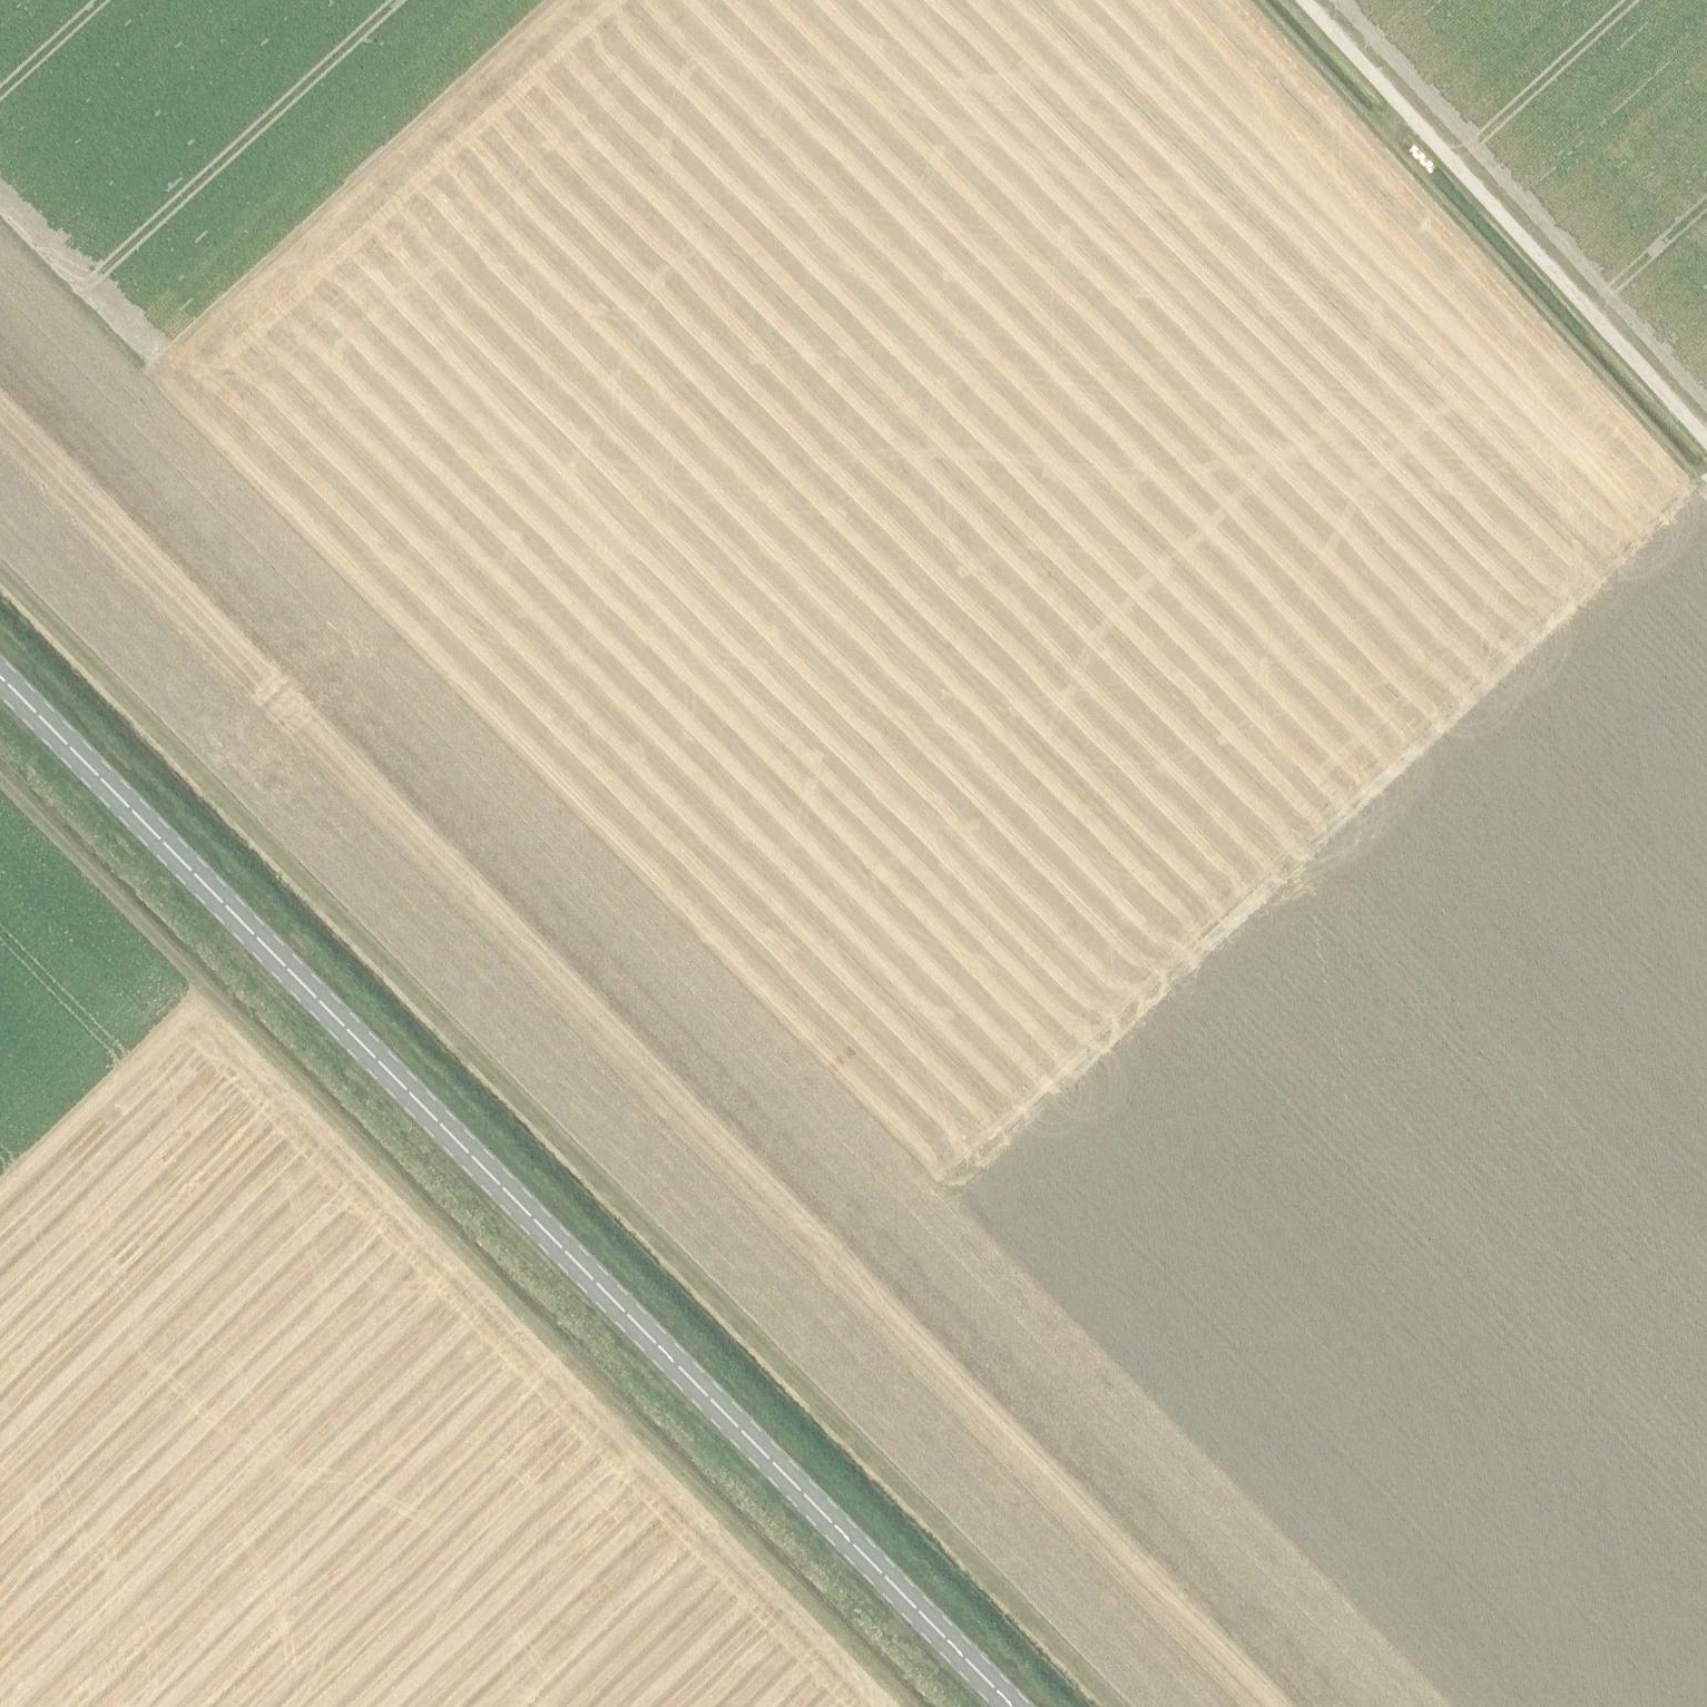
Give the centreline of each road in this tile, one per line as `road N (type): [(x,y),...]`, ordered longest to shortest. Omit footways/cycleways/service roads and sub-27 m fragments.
road 1 (secondary): [(0,678),(1013,1706)]

